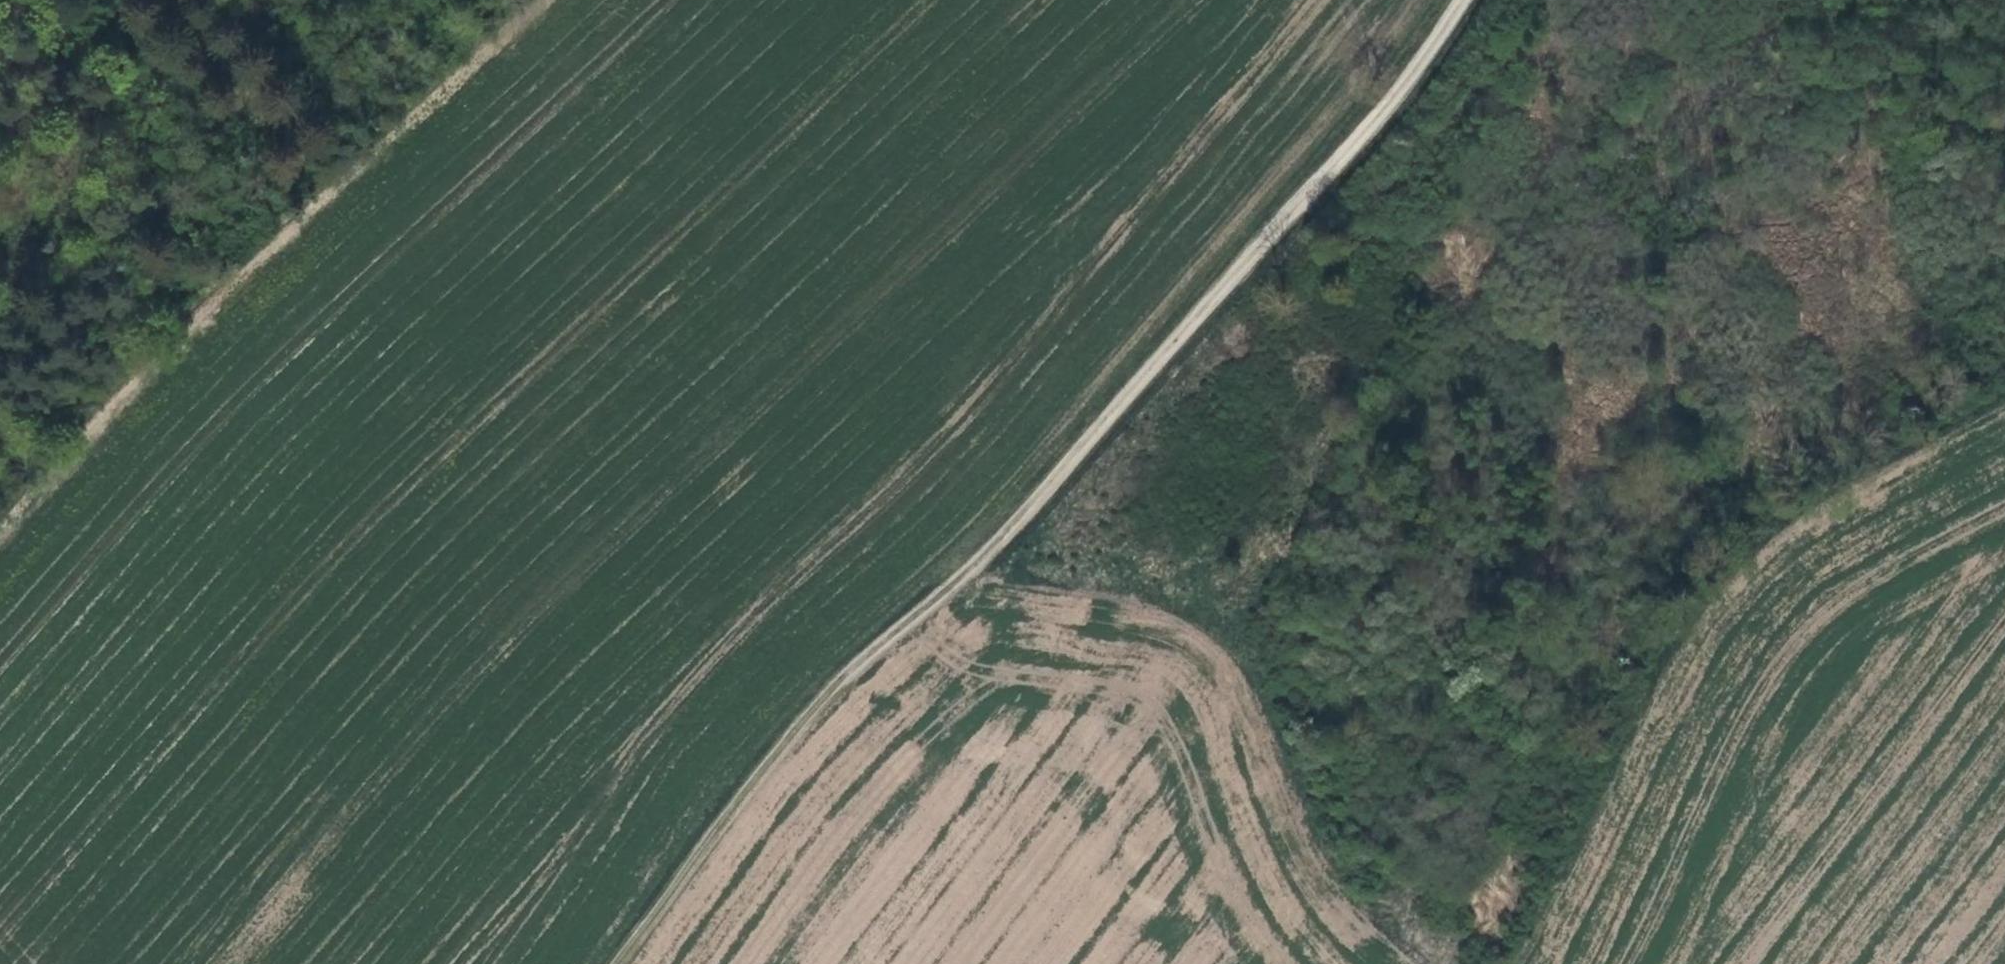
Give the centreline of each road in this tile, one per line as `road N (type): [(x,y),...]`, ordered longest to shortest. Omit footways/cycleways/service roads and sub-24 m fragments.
road 1 (track): [(1466,0),(1442,45),(1300,209),(977,562),(780,743),(621,963)]

